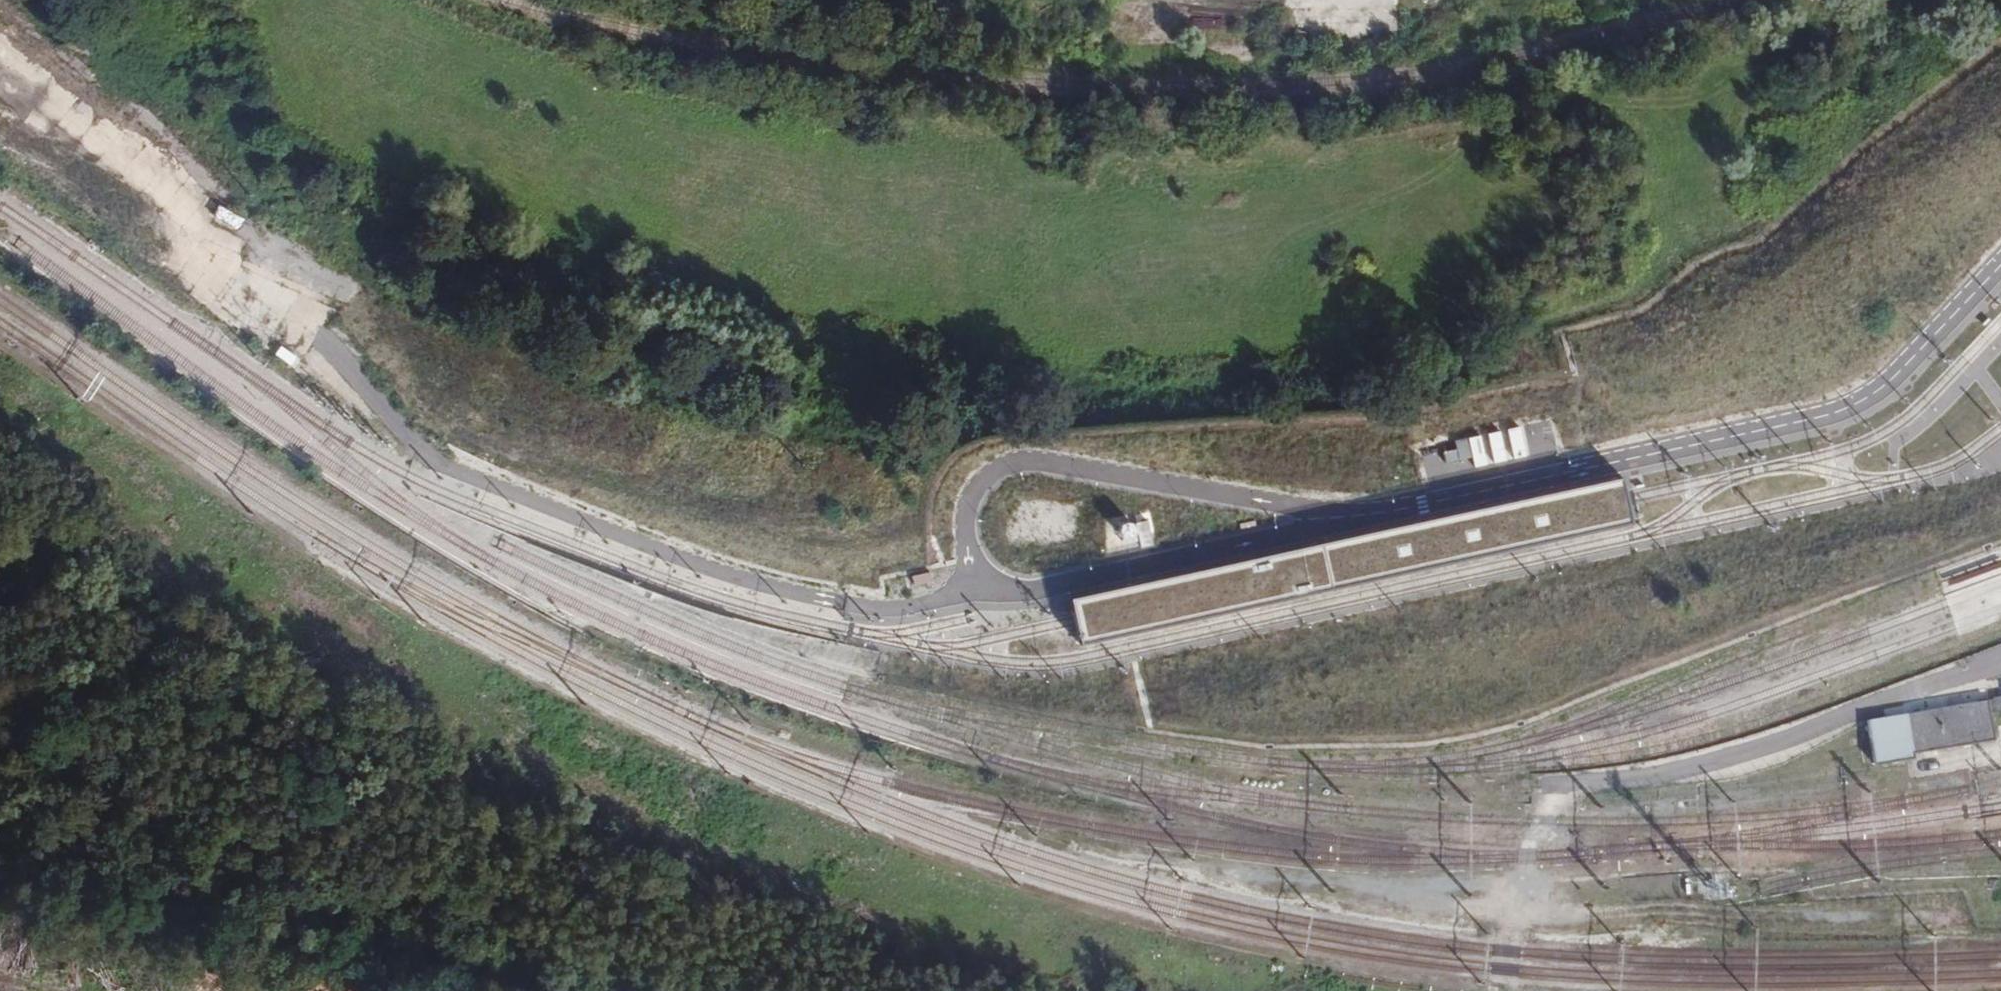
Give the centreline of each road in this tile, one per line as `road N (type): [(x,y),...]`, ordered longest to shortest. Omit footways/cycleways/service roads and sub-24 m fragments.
road 1 (track): [(1505,968),(1530,892),(1579,912),(1674,908),(1946,918)]
road 2 (track): [(1475,132),(1751,62),(1784,45),(1808,0)]

